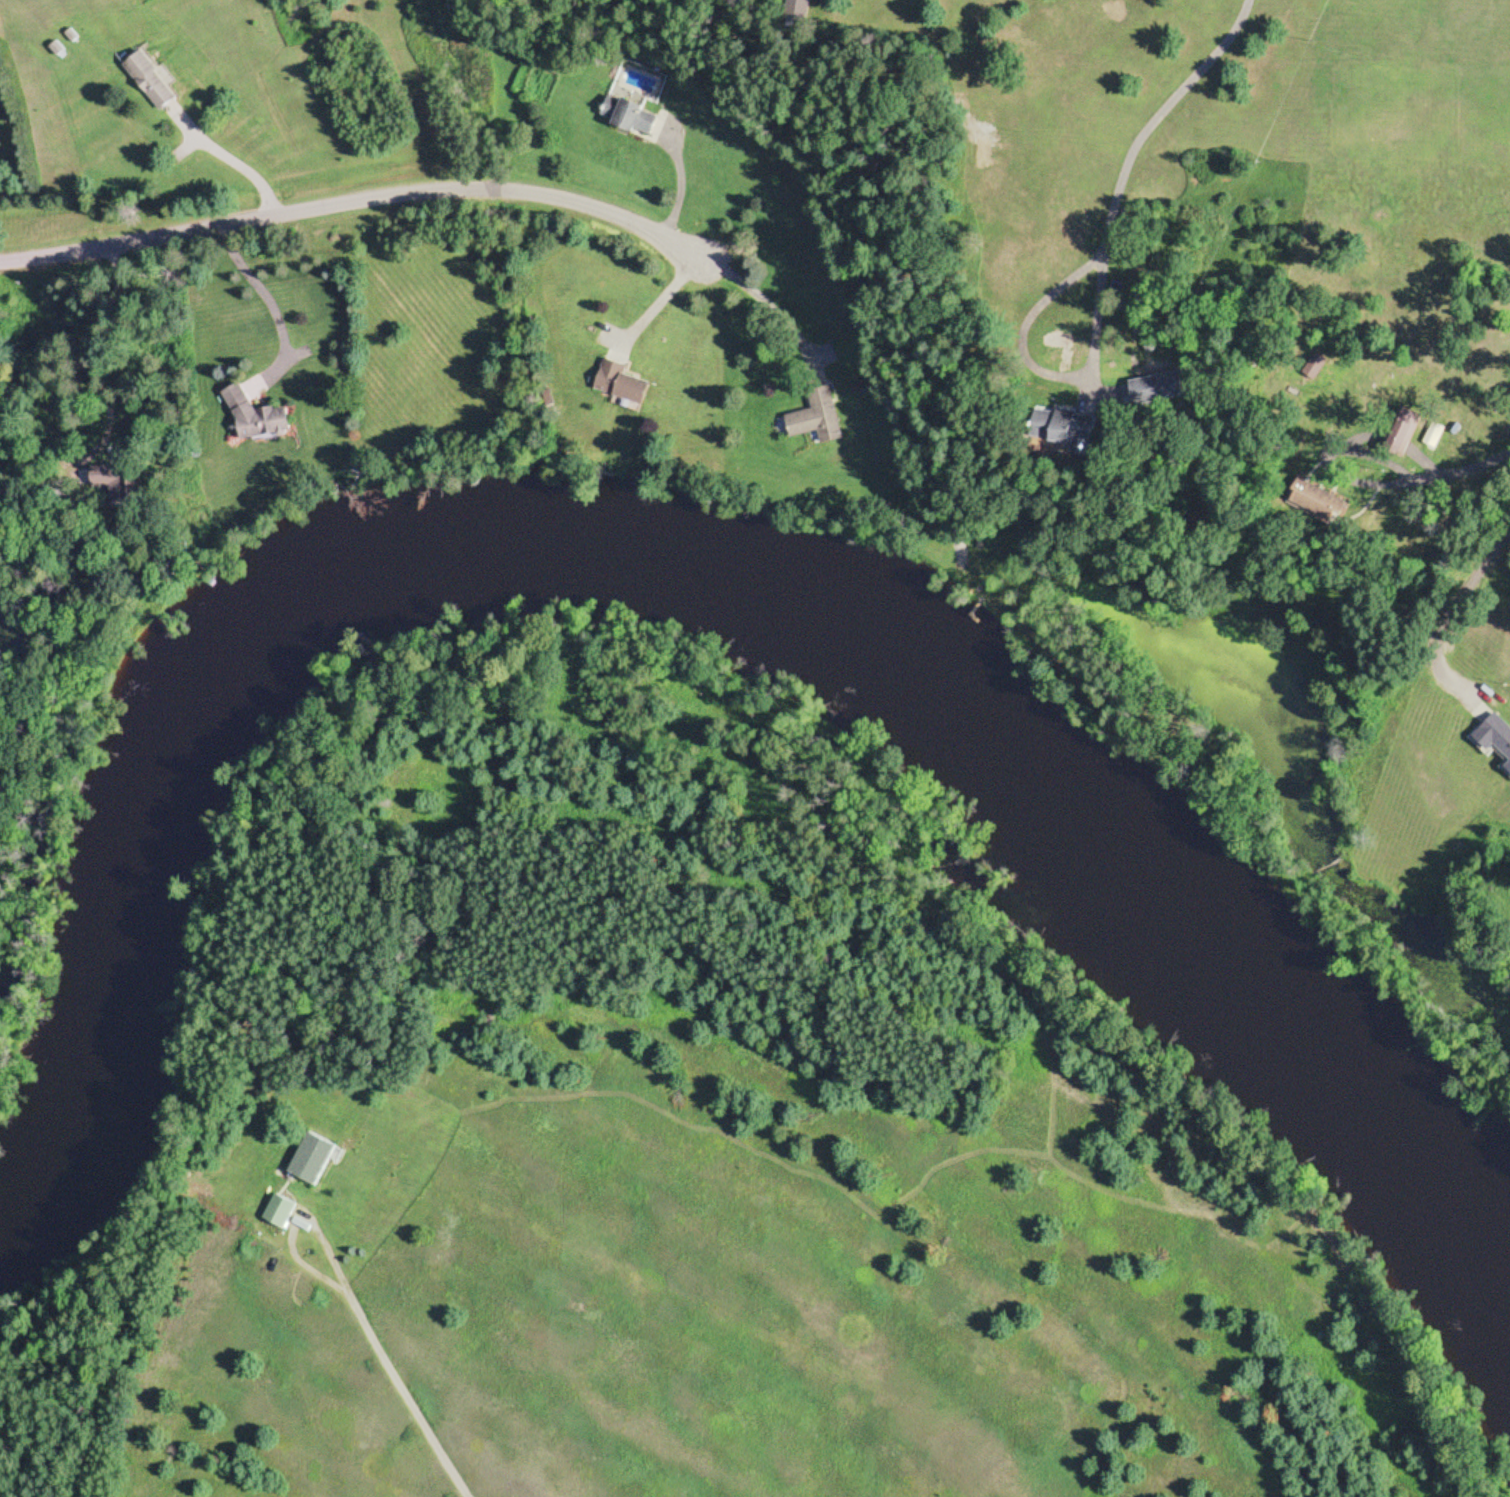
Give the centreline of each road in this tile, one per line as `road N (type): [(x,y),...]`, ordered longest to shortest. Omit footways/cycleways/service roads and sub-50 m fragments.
road 1 (residential): [(714,272),(611,213),(517,188),(0,265)]
road 2 (residential): [(1220,0),(1126,177)]

